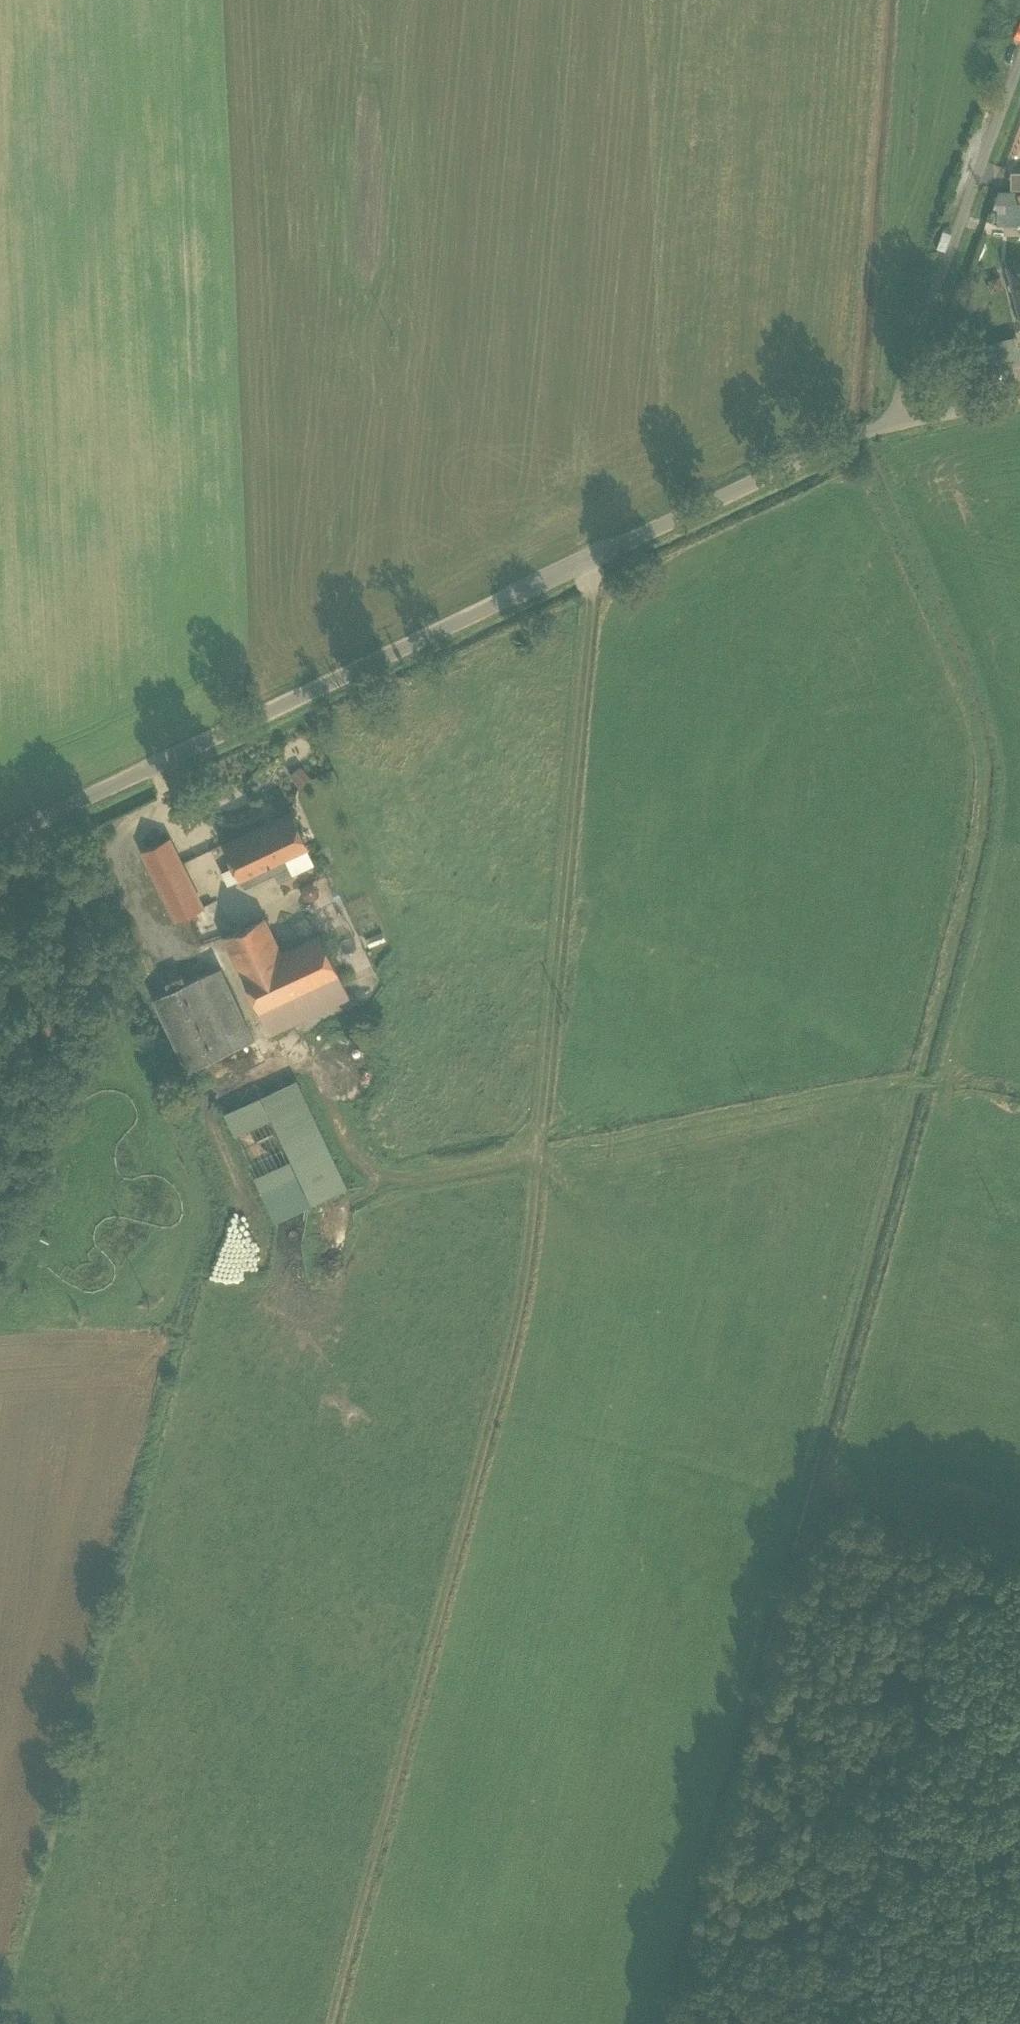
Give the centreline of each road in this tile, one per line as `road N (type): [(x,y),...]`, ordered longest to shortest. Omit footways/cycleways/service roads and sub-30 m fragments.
road 1 (track): [(580,566),(589,597),(530,1275),(330,2023)]
road 2 (unclassified): [(0,840),(887,424)]
road 3 (track): [(982,1101),(901,1084),(540,1155)]
road 4 (residential): [(1019,67),(887,424)]
road 5 (track): [(379,1182),(540,1155)]
road 6 (unclassified): [(887,424),(1019,393)]

